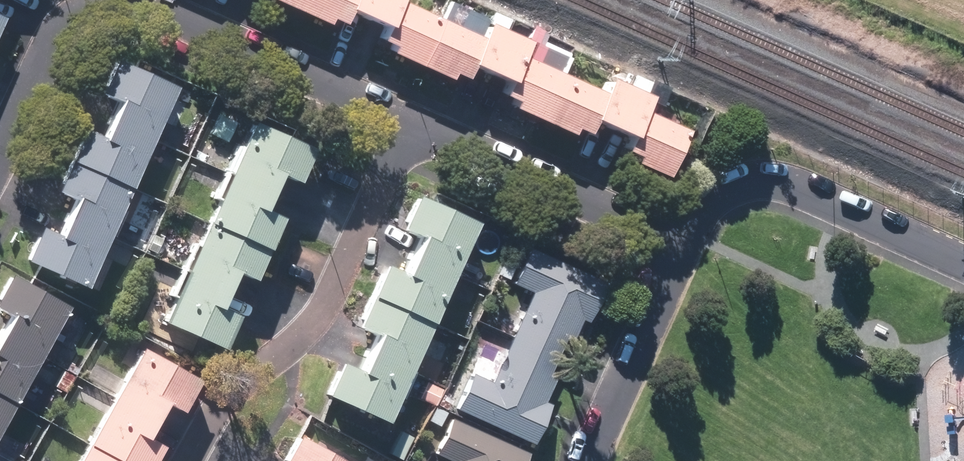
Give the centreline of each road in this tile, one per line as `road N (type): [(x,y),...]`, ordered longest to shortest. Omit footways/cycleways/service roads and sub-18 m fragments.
road 1 (residential): [(0,159),(71,16),(129,3),(410,124)]
road 2 (residential): [(192,460),(231,394),(313,328),(410,124)]
road 3 (residential): [(678,250),(710,199),(759,180),(800,187),(963,262)]
road 4 (residential): [(410,124),(678,250)]
road 5 (residential): [(678,250),(590,460)]

